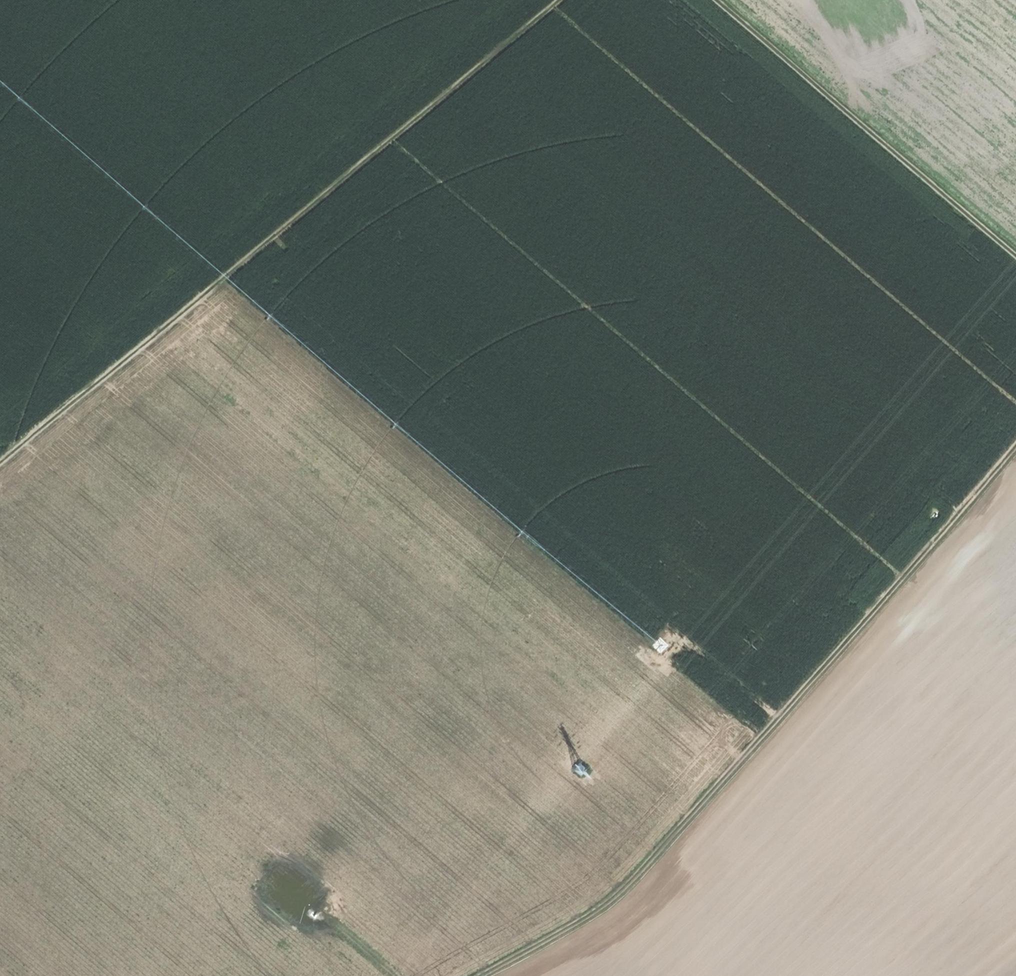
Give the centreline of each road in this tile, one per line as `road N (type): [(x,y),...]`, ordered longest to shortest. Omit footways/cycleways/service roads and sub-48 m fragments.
road 1 (track): [(483,975),(601,909),(1015,451)]
road 2 (track): [(561,0),(0,463)]
road 3 (track): [(1015,255),(716,0)]

